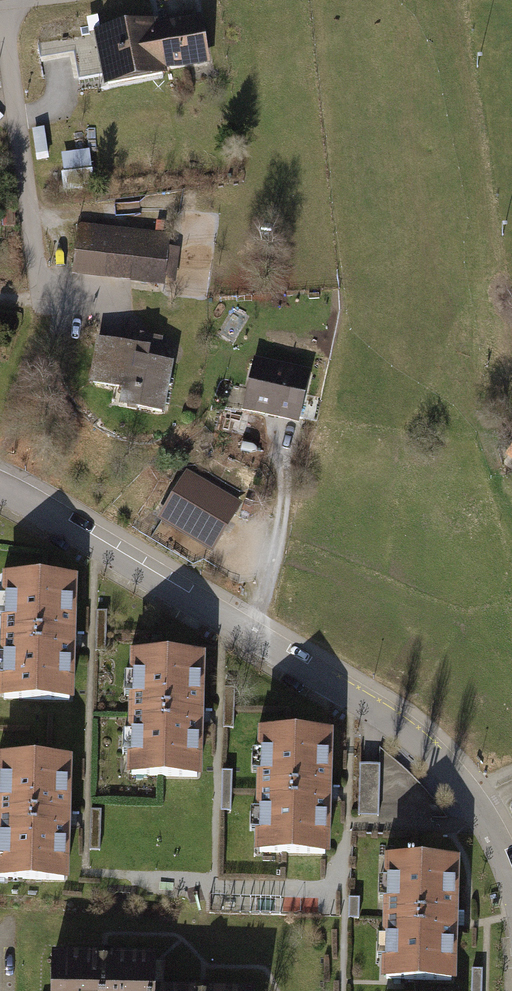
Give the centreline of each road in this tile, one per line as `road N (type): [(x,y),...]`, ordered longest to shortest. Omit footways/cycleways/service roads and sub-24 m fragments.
road 1 (residential): [(511,873),(466,793),(408,737),(0,487)]
road 2 (residential): [(0,12),(40,238),(38,302)]

